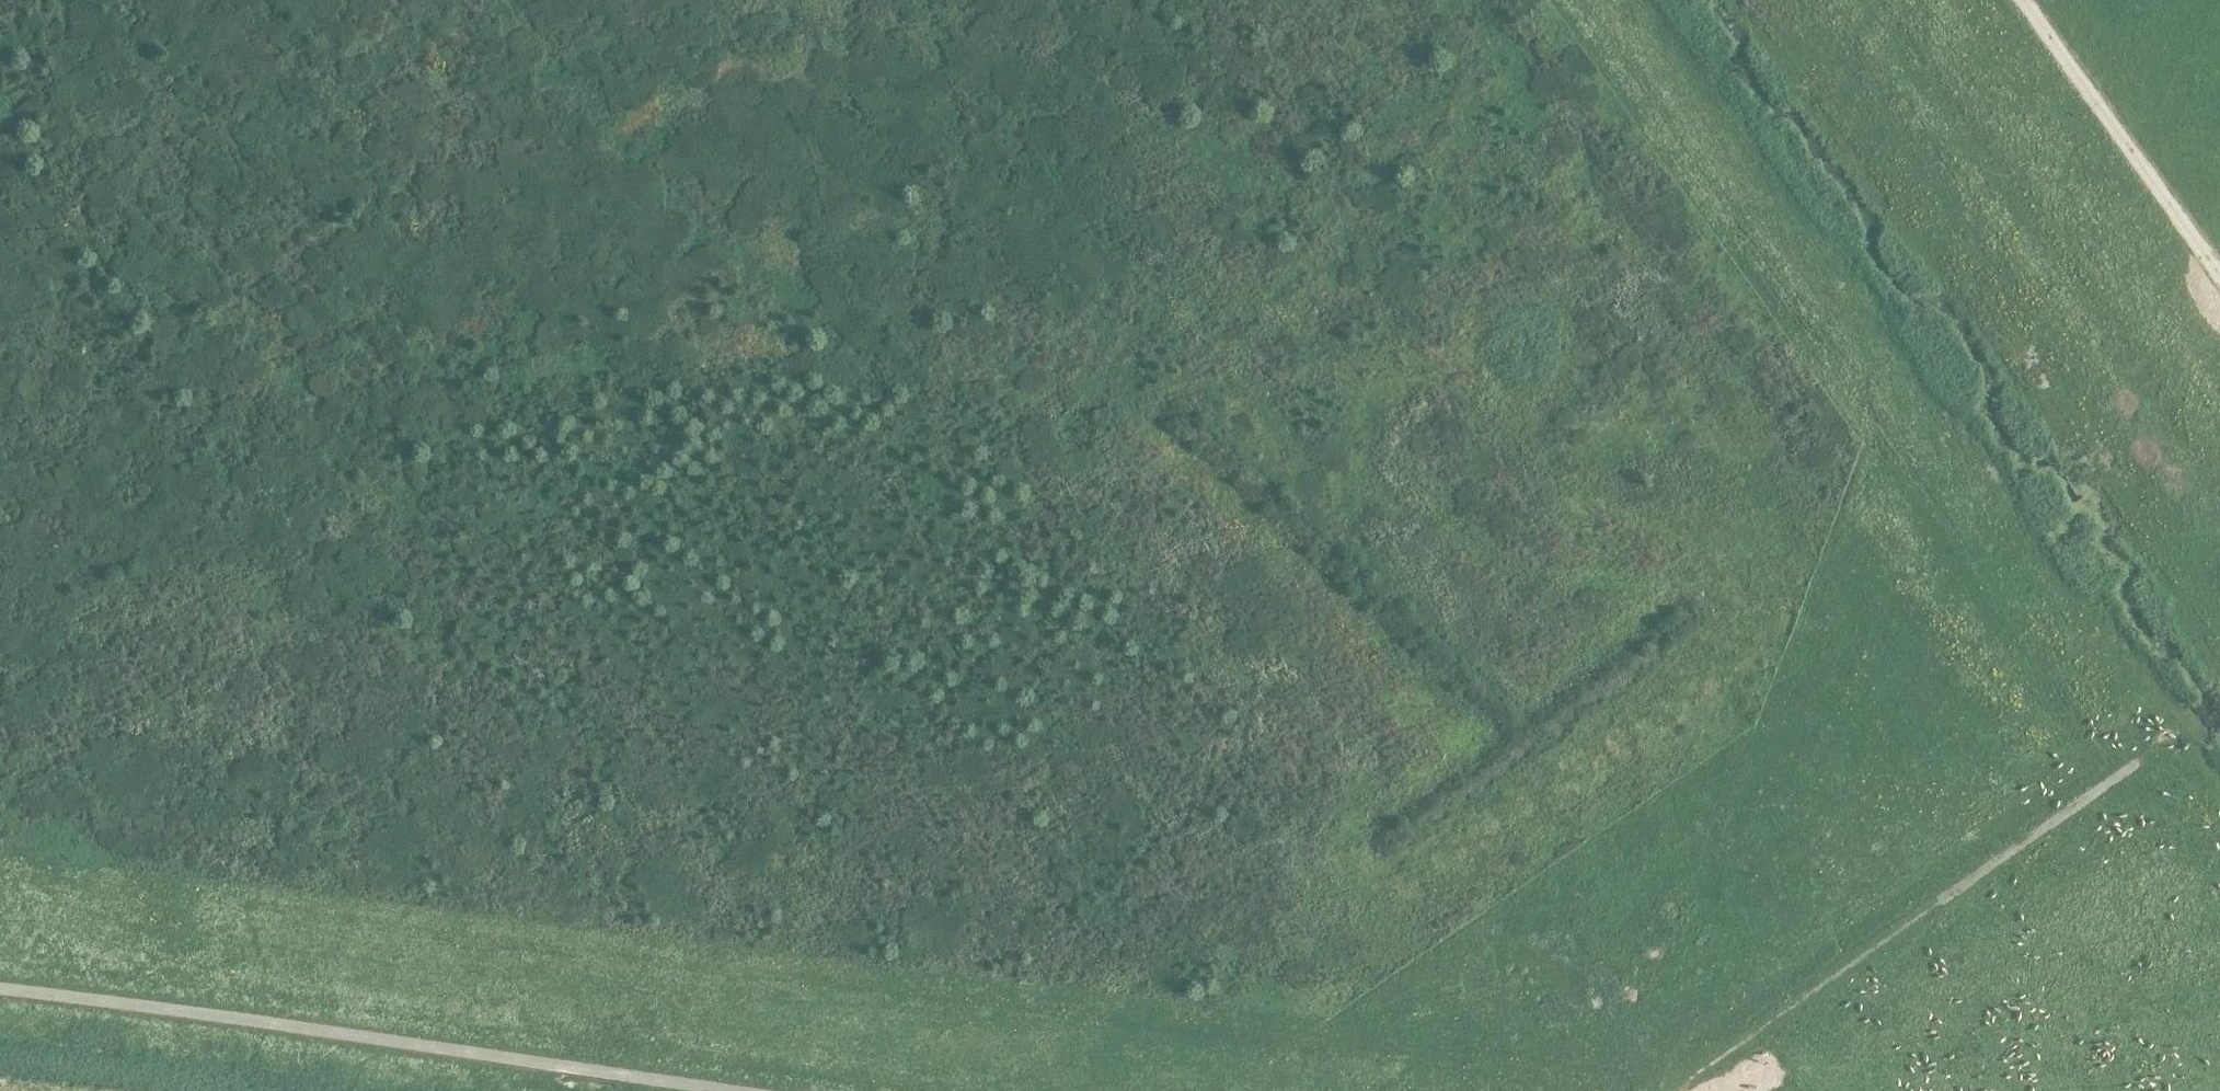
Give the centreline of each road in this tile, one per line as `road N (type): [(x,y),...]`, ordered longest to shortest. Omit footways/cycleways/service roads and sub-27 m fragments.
road 1 (track): [(2219,269),(2028,0)]

